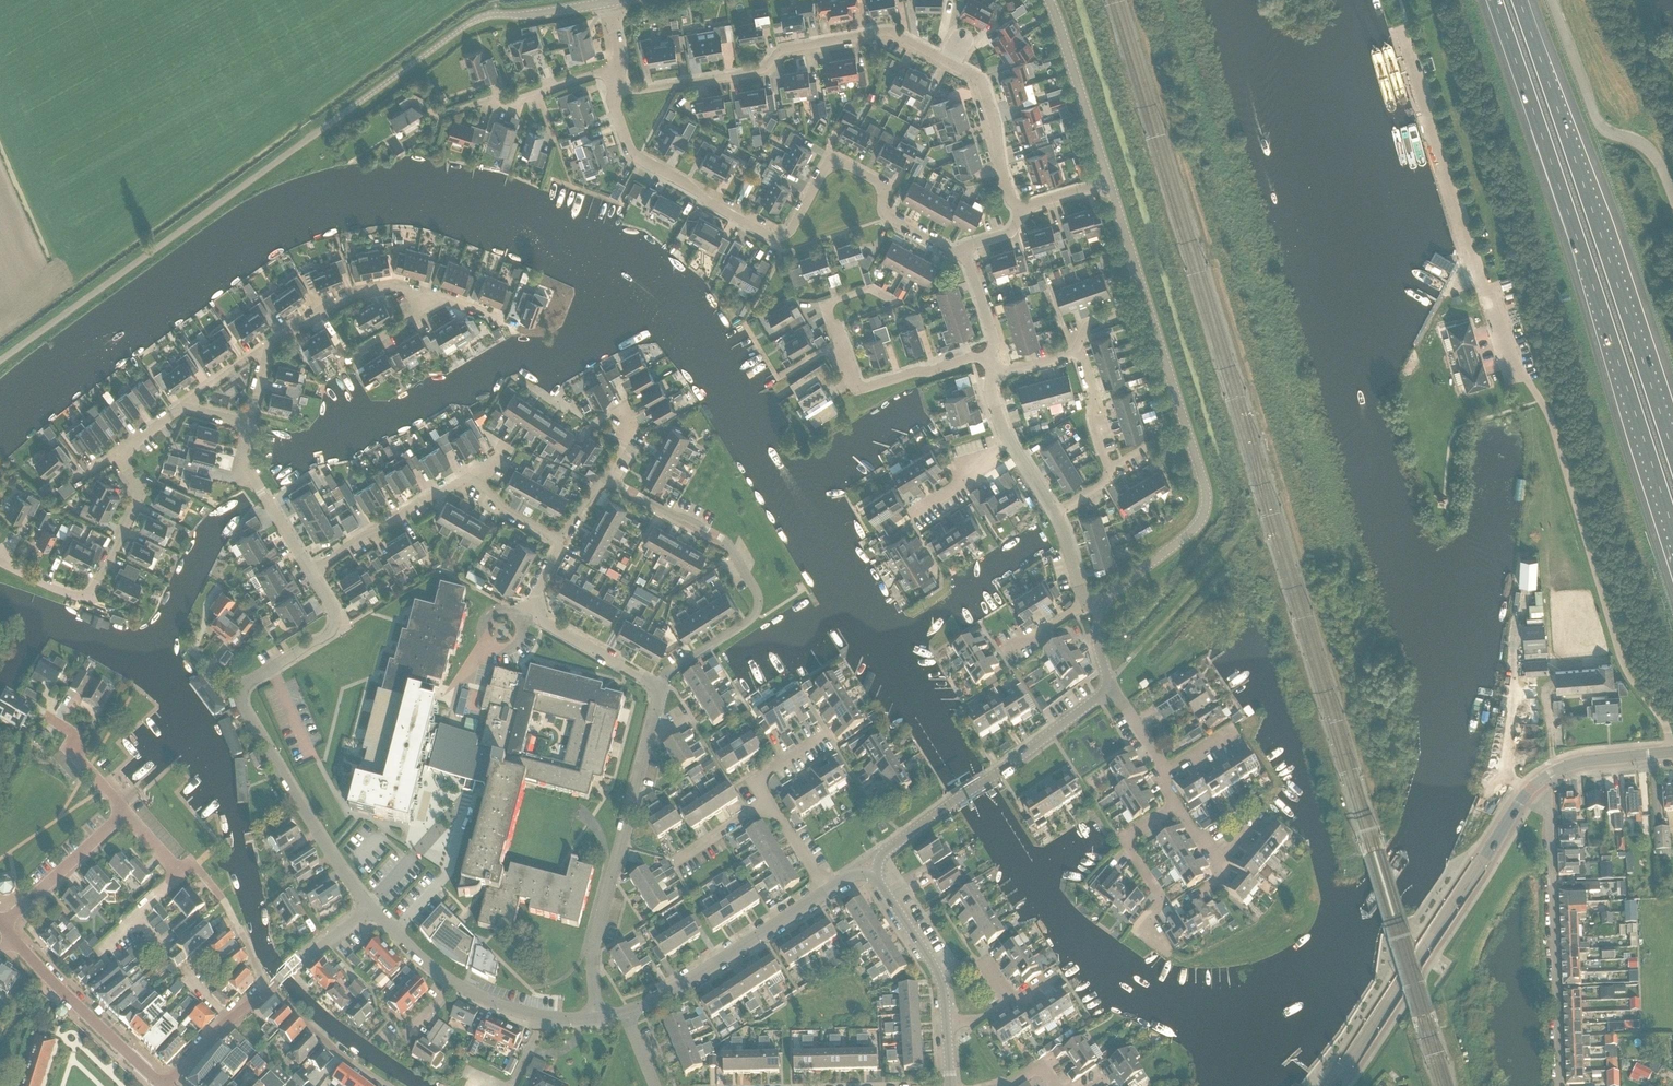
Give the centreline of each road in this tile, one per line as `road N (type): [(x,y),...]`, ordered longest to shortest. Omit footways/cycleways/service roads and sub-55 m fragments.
road 1 (unclassified): [(0,359),(467,24),(610,2)]
road 2 (motorway): [(1491,0),(1672,537)]
road 3 (unclassified): [(1023,208),(1008,191),(980,81),(890,31),(780,50),(762,69),(639,91),(615,88)]
road 4 (unclassified): [(1108,181),(1206,497),(1196,526),(1118,587),(1102,610)]
road 5 (motorway): [(1672,449),(1520,0)]
road 6 (residential): [(637,158),(778,238),(792,230),(825,170),(845,164),(881,184),(884,214),(964,254)]
road 7 (tertiary): [(1334,1085),(1532,785)]
road 8 (residential): [(660,688),(671,671),(750,620),(758,597),(724,539),(604,477)]
road 9 (residential): [(596,1018),(592,952),(660,688)]
road 10 (unclassified): [(1558,1085),(1549,809),(1532,785)]
road 11 (residential): [(989,356),(857,387),(828,306),(866,289),(892,300)]
road 12 (unclassified): [(877,873),(887,850),(1098,698)]
road 13 (residential): [(0,563),(66,594),(91,591),(140,494),(118,454)]
road 14 (residential): [(240,690),(370,904)]
road 15 (unclassified): [(1672,199),(1653,155),(1595,120),(1551,0)]
road 16 (residential): [(626,1013),(828,889)]
road 17 (unclassified): [(164,1085),(12,941)]
road 18 (residential): [(1166,952),(1147,927),(1160,895),(1122,843),(1177,805)]
road 19 (unclassified): [(1048,0),(1108,181)]
road 20 (residential): [(310,572),(467,477)]
road 21 (residential): [(240,690),(333,631),(334,612),(310,572)]
road 22 (residential): [(270,341),(364,290),(396,287),(426,295)]
road 23 (unclassified): [(947,1020),(938,970),(877,873)]
road 24 (unclassified): [(4,923),(125,813)]
road 25 (residential): [(449,981),(541,1017),(596,1018)]
road 26 (unclassified): [(271,989),(336,1053),(385,1085)]
road 27 (residential): [(660,688),(544,623),(534,610)]
road 28 (unclassified): [(125,813),(180,873),(192,862),(223,899)]
road 29 (tertiary): [(1532,785),(1587,760),(1672,751)]
road 30 (unclassified): [(167,1085),(227,1020),(266,991)]
road 31 (unclassified): [(271,989),(370,904)]
road 32 (unclassified): [(125,813),(81,761),(72,732),(45,716)]
road 33 (residential): [(1075,352),(1108,469)]

